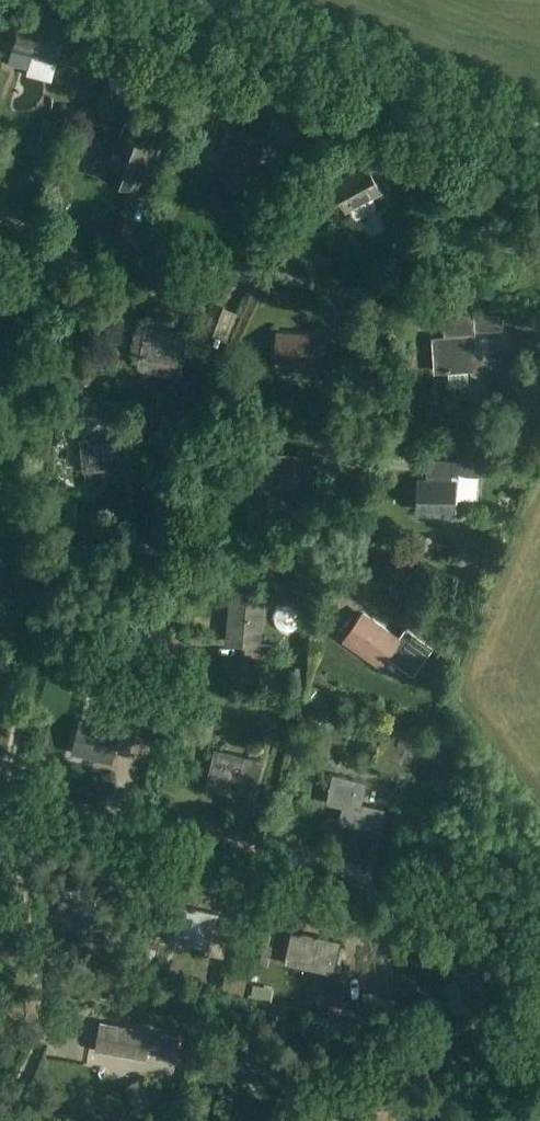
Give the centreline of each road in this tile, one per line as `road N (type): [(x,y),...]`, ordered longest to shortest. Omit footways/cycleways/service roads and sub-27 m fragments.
road 1 (tertiary): [(539,134),(202,0)]

